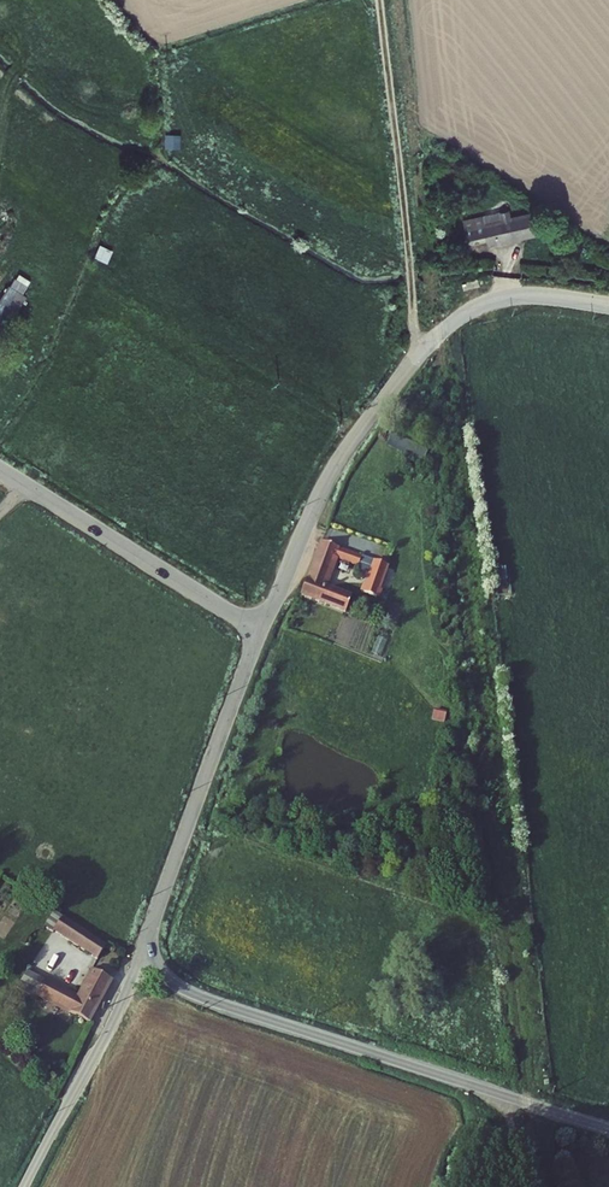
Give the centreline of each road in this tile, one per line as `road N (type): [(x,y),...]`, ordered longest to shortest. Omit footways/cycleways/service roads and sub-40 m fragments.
road 1 (tertiary): [(263,632),(338,462),(430,344),(502,299),(608,307)]
road 2 (unclassified): [(143,950),(185,991),(608,1129)]
road 3 (track): [(377,0),(415,362)]
road 4 (unclassified): [(143,950),(263,632)]
road 5 (tertiary): [(0,470),(263,632)]
road 6 (unclassified): [(24,1186),(143,950)]

